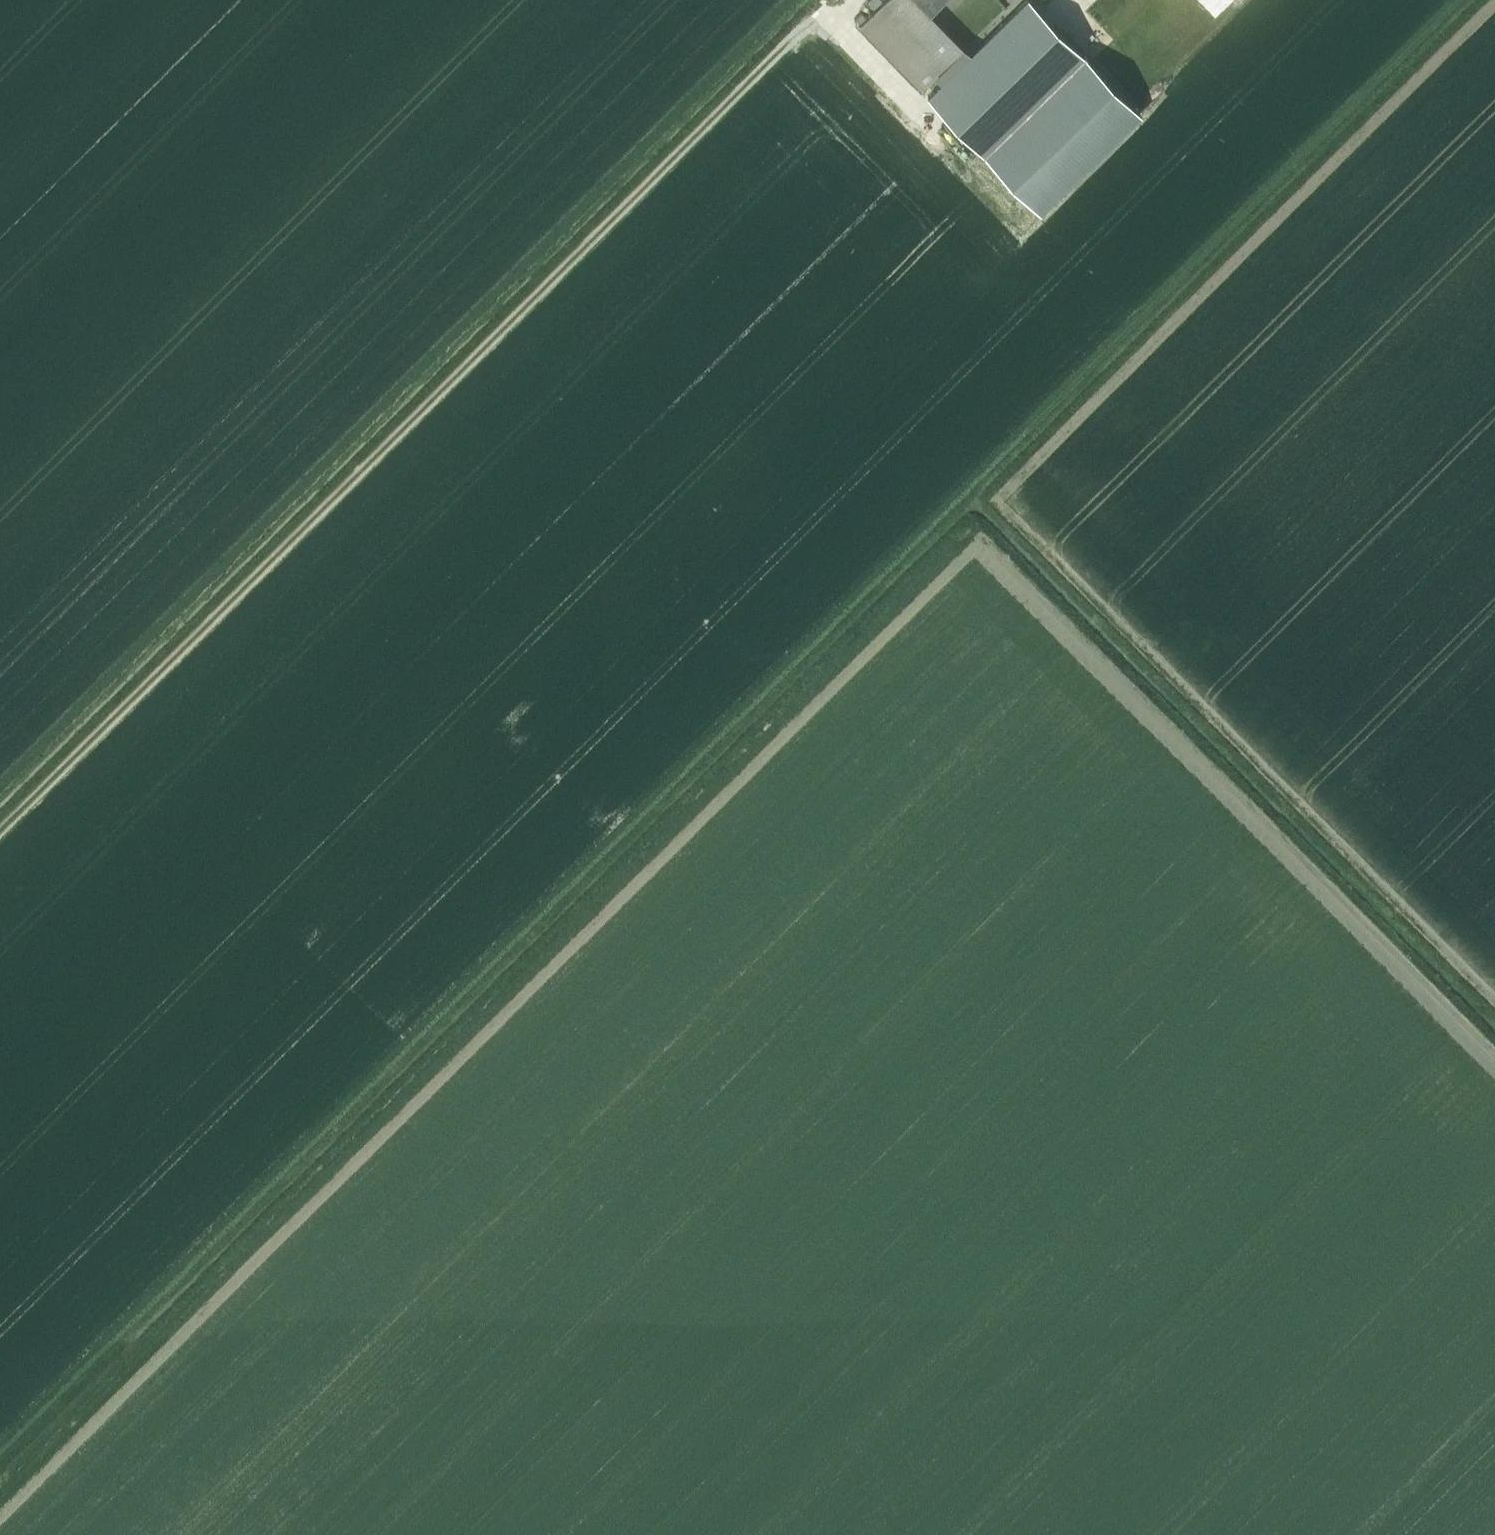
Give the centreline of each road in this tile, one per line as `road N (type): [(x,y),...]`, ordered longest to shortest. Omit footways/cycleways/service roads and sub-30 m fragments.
road 1 (track): [(0,831),(840,0)]

